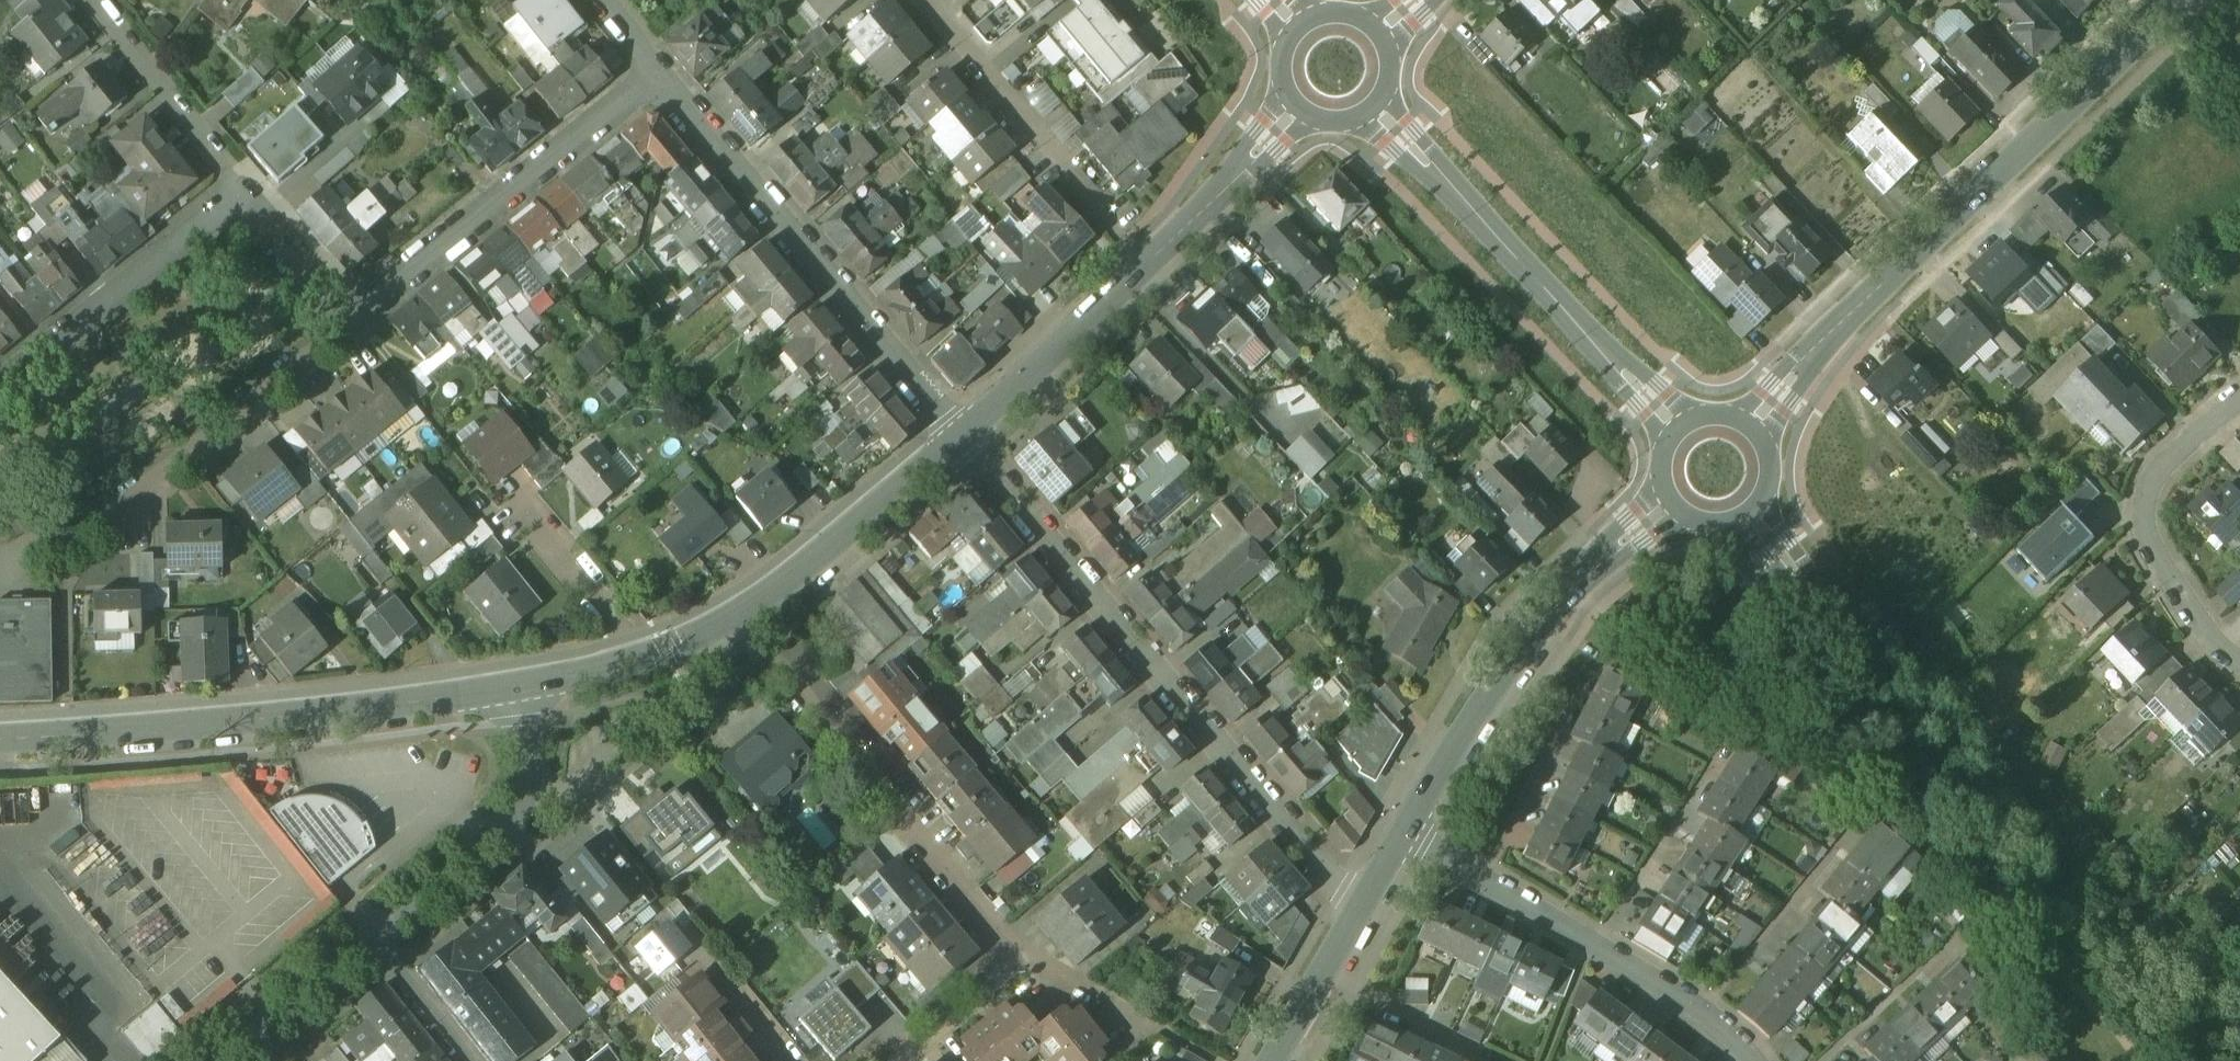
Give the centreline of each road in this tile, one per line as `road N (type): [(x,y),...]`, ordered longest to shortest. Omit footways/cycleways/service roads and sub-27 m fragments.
road 1 (residential): [(956,440),(1365,904)]
road 2 (residential): [(2183,0),(1852,313),(1800,371)]
road 3 (tertiary): [(0,738),(233,724),(528,686)]
road 4 (tertiary): [(956,440),(1145,267),(1299,105)]
road 5 (residential): [(352,315),(62,552),(0,474)]
road 6 (residential): [(956,440),(656,78)]
road 7 (residential): [(742,617),(794,690),(1018,954)]
road 8 (residential): [(1403,837),(1684,997),(1756,1060)]
road 9 (residential): [(352,315),(656,78)]
road 10 (tertiary): [(1373,105),(1613,363)]
road 11 (residential): [(1609,555),(1566,590),(1524,643),(1403,837)]
road 12 (residential): [(374,939),(525,801),(537,761),(528,686)]
road 13 (residential): [(2239,649),(2169,555),(2153,508),(2179,445),(2239,393)]
road 14 (residential): [(0,379),(245,186)]
road 15 (residential): [(921,0),(1105,218)]
road 16 (tertiary): [(742,617),(956,440)]
road 17 (residential): [(245,186),(100,0)]
road 18 (residential): [(1018,954),(1217,1060)]
road 19 (residential): [(220,1060),(374,939)]
road 20 (residential): [(645,659),(632,632),(530,508)]
road 21 (residential): [(1365,904),(1275,1060)]
road 22 (residential): [(245,186),(352,315)]
road 23 (residential): [(1018,954),(899,1060)]
road 24 (residential): [(469,1060),(374,939)]
road 25 (residential): [(790,1060),(711,960)]
road 26 (tertiary): [(528,686),(645,659)]

